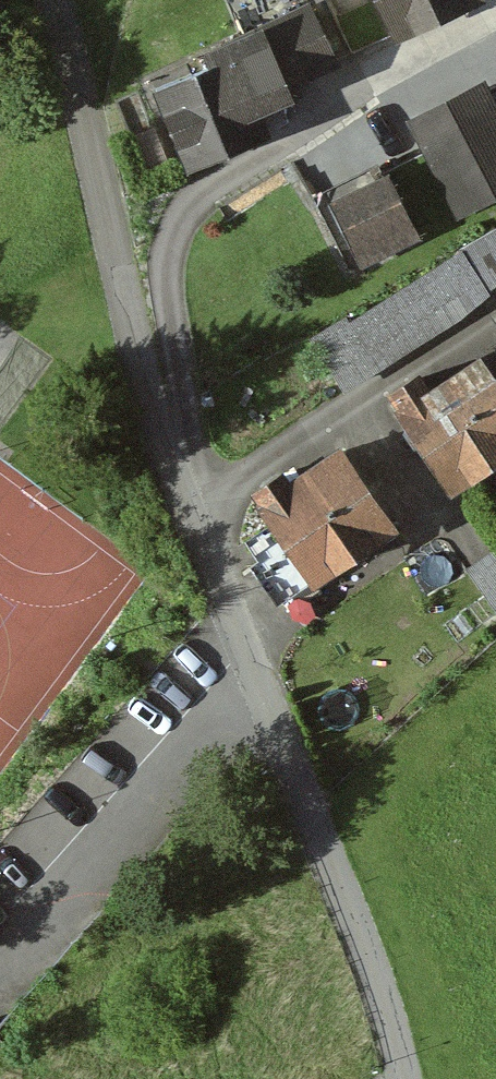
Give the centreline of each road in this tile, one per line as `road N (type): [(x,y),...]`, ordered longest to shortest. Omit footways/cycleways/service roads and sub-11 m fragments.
road 1 (residential): [(196,510),(189,408),(165,272),(175,224),(213,181),(376,76),(495,26)]
road 2 (residential): [(196,510),(131,316),(79,80),(53,0)]
road 3 (residential): [(403,1078),(329,849),(255,663)]
road 4 (residential): [(255,663),(0,958)]
road 5 (residential): [(495,311),(196,510)]
road 6 (residential): [(255,663),(196,510)]

